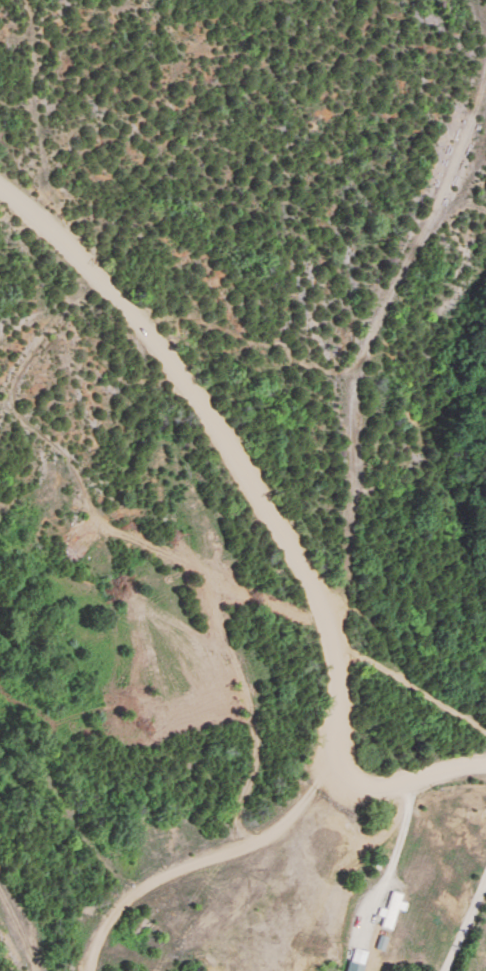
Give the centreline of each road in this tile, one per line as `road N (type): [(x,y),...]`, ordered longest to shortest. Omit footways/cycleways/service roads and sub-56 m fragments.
road 1 (residential): [(485,771),(389,790),(344,783),(333,744),(332,636),(265,510),(188,384),(58,230),(0,187)]

